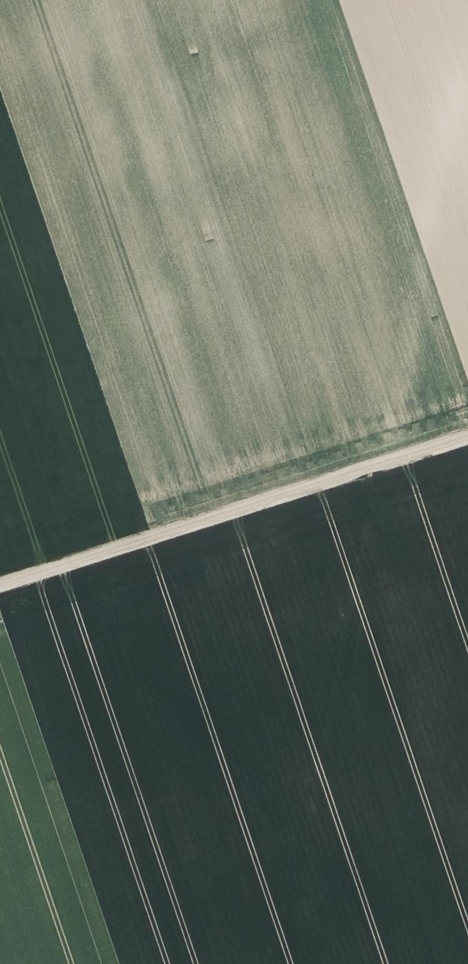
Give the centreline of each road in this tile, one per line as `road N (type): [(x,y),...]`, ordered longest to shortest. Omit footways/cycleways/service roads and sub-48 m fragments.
road 1 (track): [(0,585),(467,437)]

